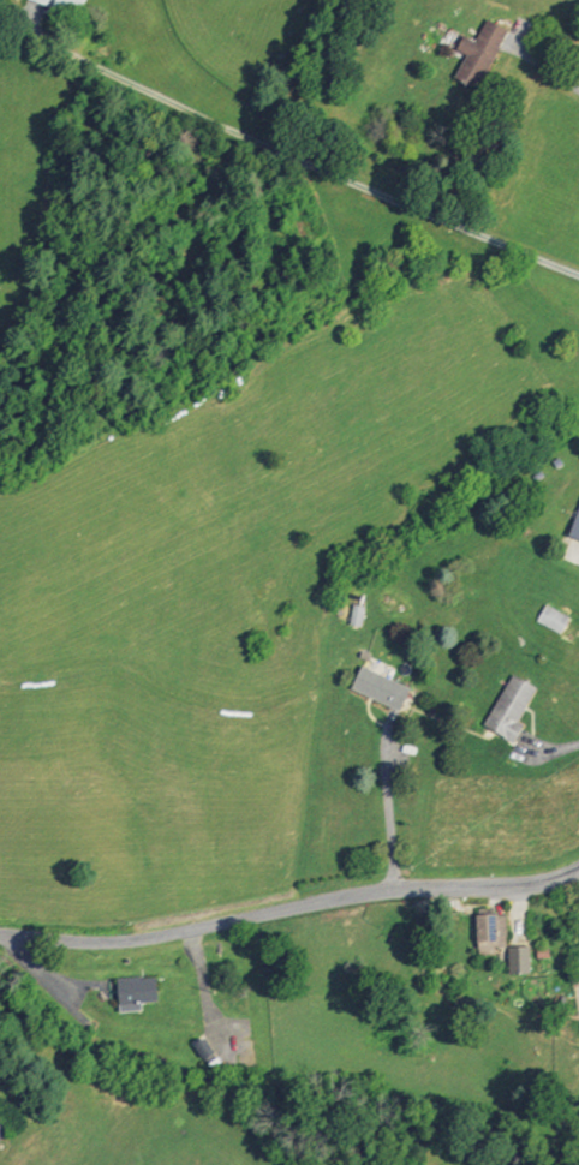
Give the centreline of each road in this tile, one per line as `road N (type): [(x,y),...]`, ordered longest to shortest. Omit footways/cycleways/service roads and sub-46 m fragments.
road 1 (residential): [(0,936),(113,942),(375,894),(539,885),(578,872)]

